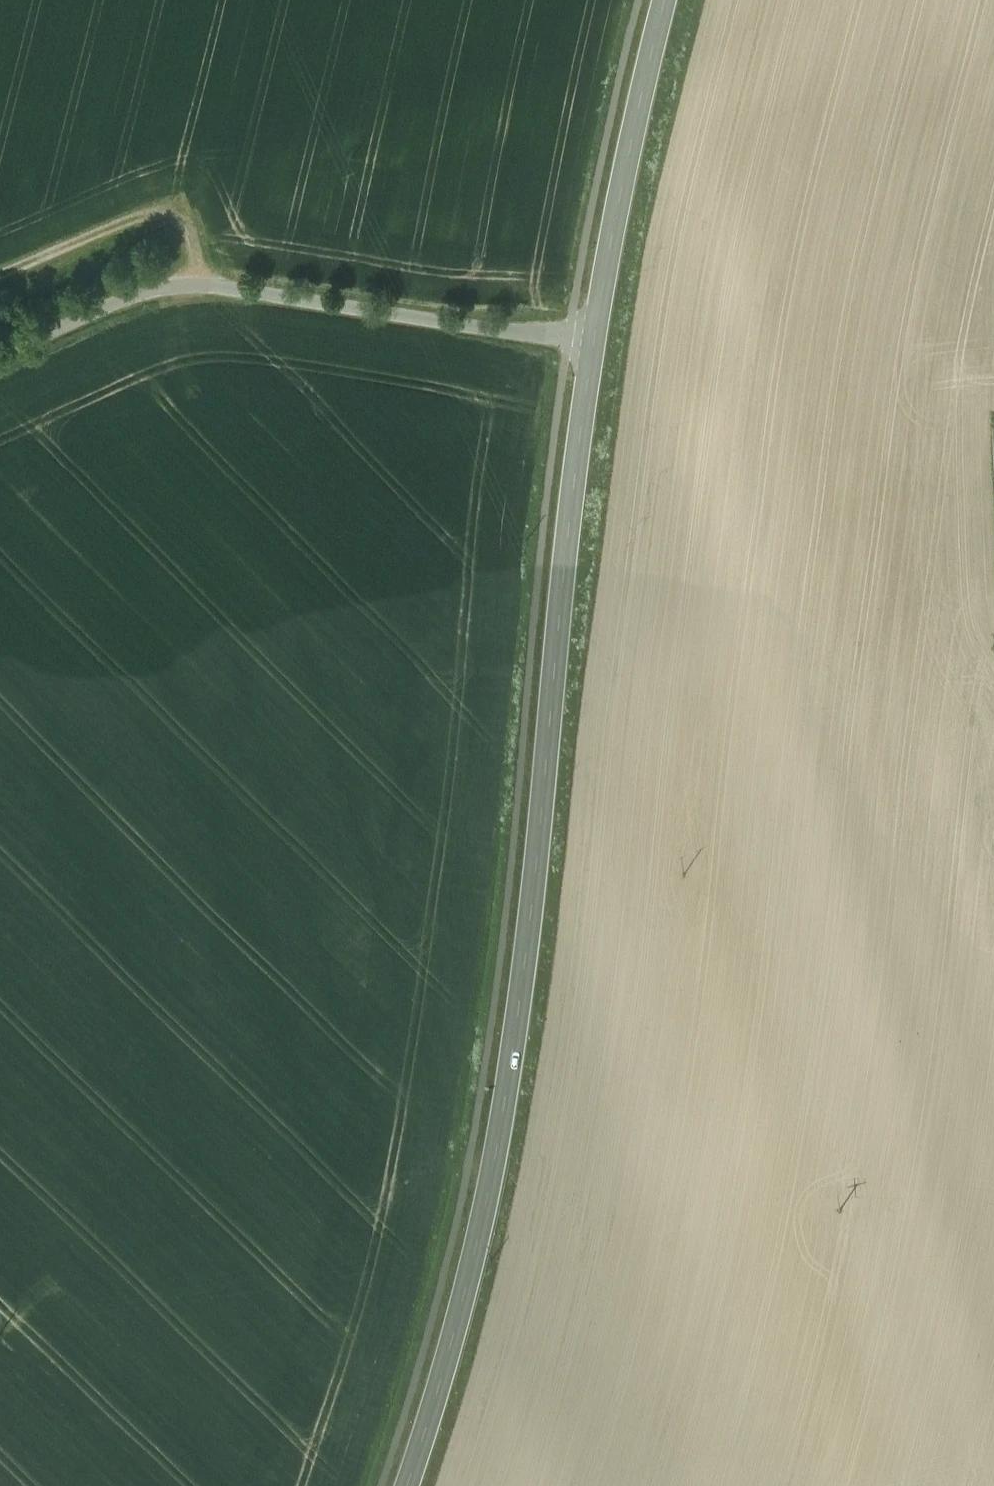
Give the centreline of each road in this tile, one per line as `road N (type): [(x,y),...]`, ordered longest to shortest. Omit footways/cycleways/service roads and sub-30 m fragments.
road 1 (tertiary): [(408,1485),(477,1251),(509,1082),(594,339)]
road 2 (unclassified): [(0,353),(132,299),(197,284),(594,339)]
road 3 (tertiary): [(594,339),(665,0)]

